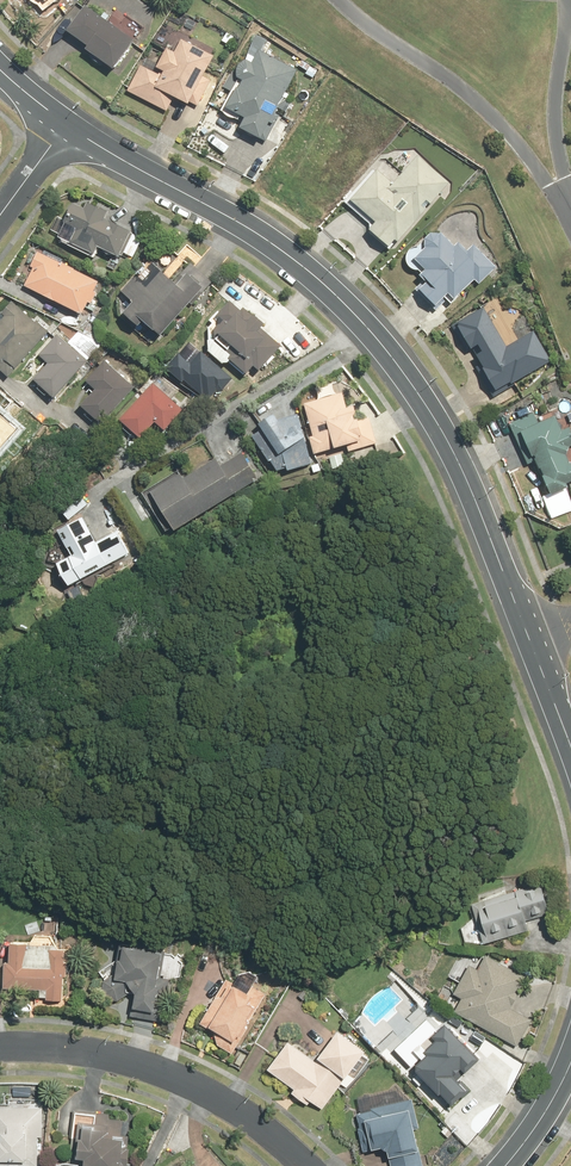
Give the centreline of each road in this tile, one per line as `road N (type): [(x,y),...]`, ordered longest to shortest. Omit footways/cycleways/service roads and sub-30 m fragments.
road 1 (tertiary): [(69,123),(294,260),(403,371),(467,481),(570,752)]
road 2 (residential): [(0,1046),(126,1058),(199,1086),(311,1165)]
road 3 (tertiary): [(570,1061),(504,1165)]

